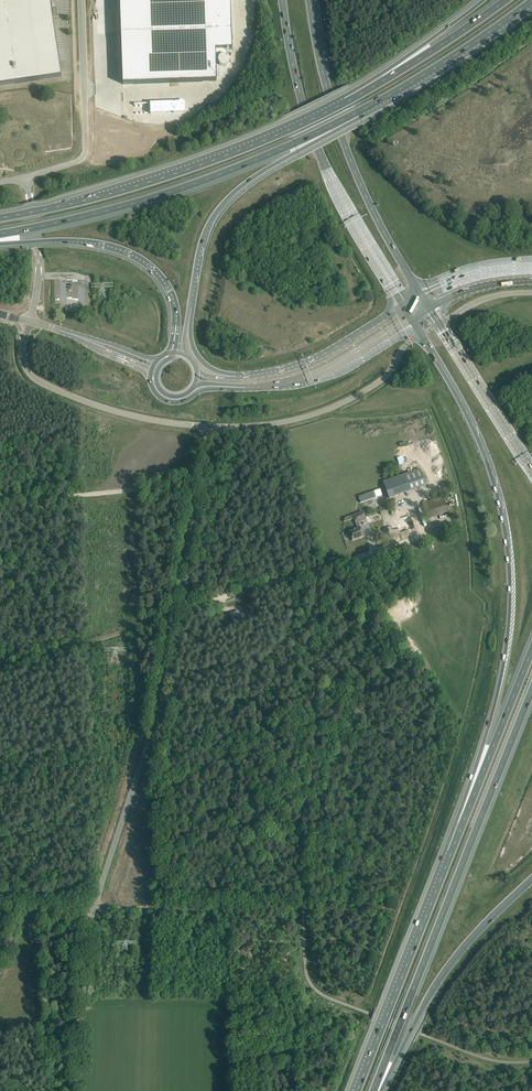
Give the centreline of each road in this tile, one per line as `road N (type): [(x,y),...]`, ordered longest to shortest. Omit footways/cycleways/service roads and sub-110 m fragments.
road 1 (unclassified): [(74,1090),(86,939),(161,701),(211,427)]
road 2 (motorway): [(422,335),(487,460),(509,566),(502,671),(452,851)]
road 3 (motorway): [(374,1090),(531,688)]
road 4 (motorway): [(0,234),(176,190),(358,112)]
road 5 (motorway): [(352,97),(177,173),(0,219)]
road 6 (trunk): [(282,0),(319,150),(403,305)]
road 7 (trunk): [(421,294),(346,147),(310,0)]
road 8 (motorway): [(187,324),(197,257),(215,213),(261,172),(358,112)]
road 9 (motorway): [(376,1090),(452,962),(531,879)]
road 10 (motorway): [(452,851),(357,1090)]
road 11 (unclassified): [(422,335),(385,378),(329,409),(268,425),(211,427)]
road 12 (motorway): [(0,243),(69,239),(127,250),(168,284),(178,325)]
road 13 (unclassified): [(26,177),(86,152),(82,0)]
road 14 (motorway): [(531,649),(452,851)]
road 15 (unclassified): [(211,427),(152,419),(70,394),(32,374),(22,352)]
road 16 (motorway): [(358,112),(531,0)]
road 17 (track): [(0,503),(202,478)]
road 18 (track): [(356,558),(461,721)]
road 19 (trunk): [(403,305),(313,359),(235,376)]
road 20 (trunk): [(245,387),(325,372),(412,319)]
road 21 (motorway): [(505,0),(352,97)]
road 22 (motorway): [(531,472),(440,324)]
road 23 (track): [(291,577),(457,526)]
road 24 (motorway): [(484,0),(352,97)]
road 25 (unclassified): [(29,321),(39,270),(26,177)]

